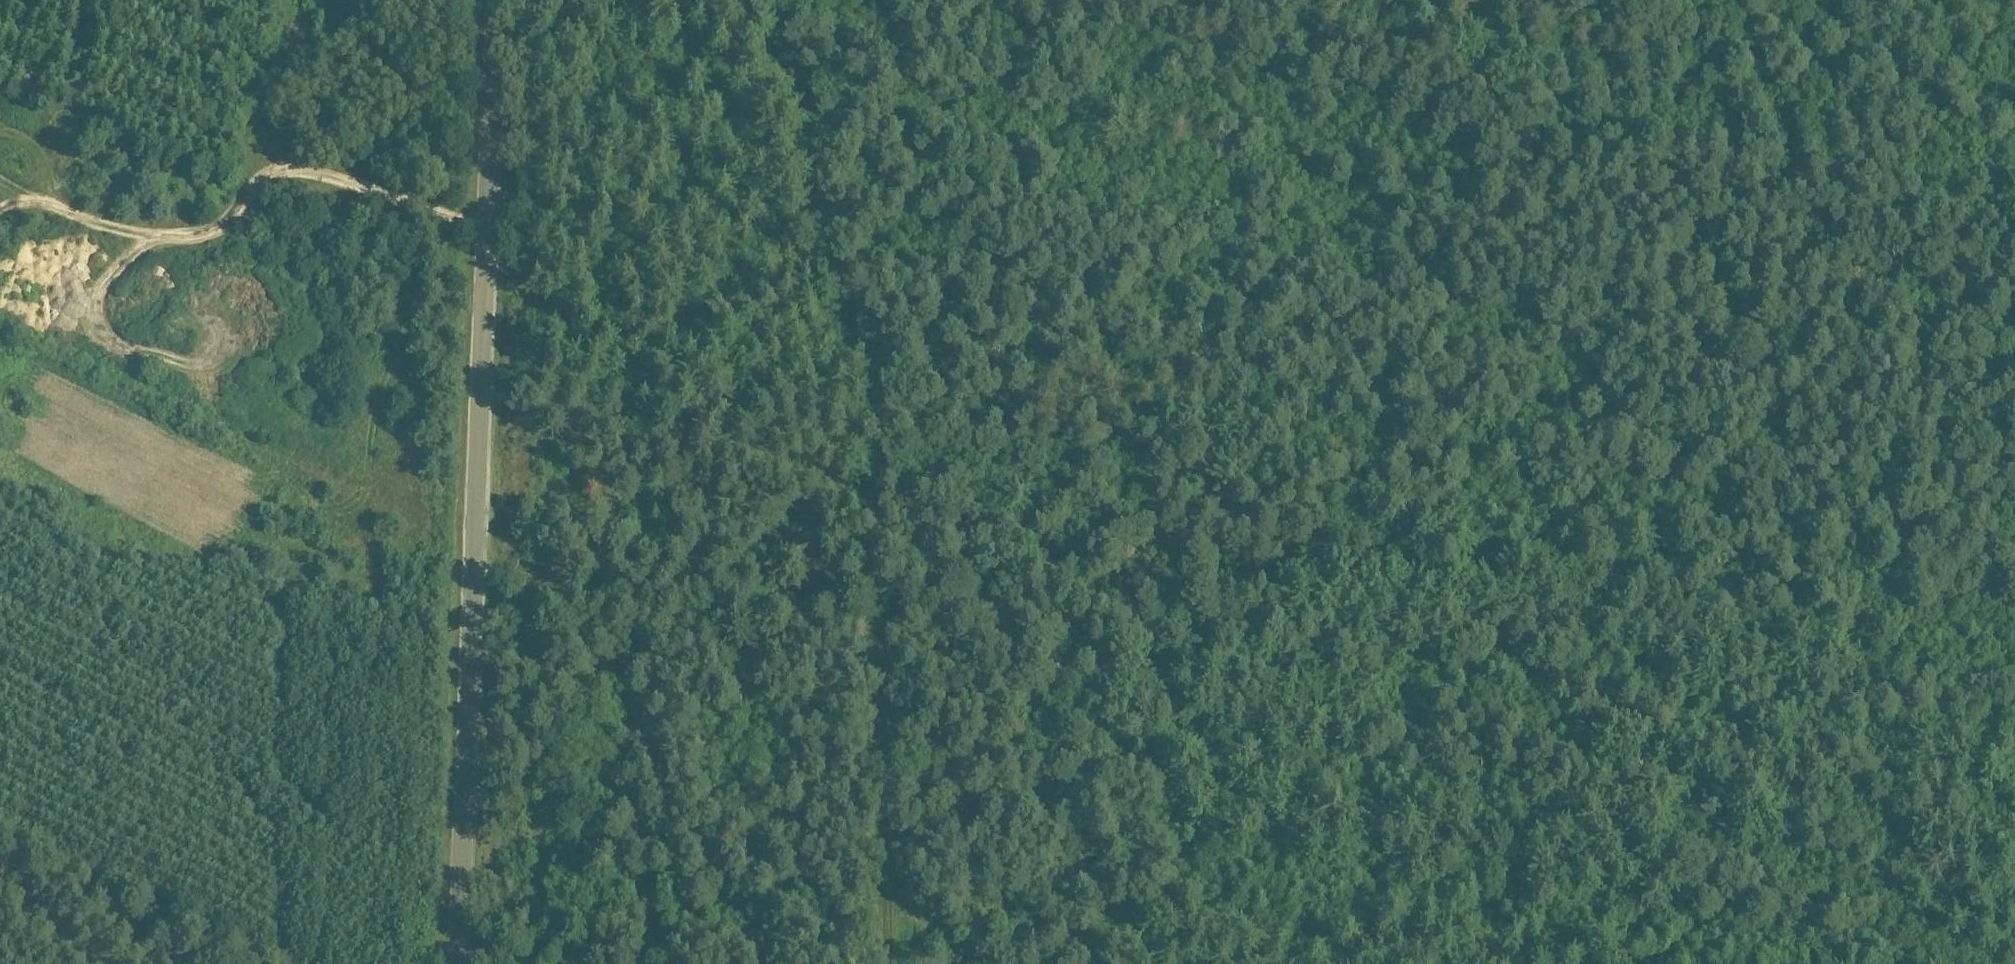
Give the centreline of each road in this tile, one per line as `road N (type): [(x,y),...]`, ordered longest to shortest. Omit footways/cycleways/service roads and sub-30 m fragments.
road 1 (track): [(763,0),(878,484),(896,963)]
road 2 (unclassified): [(503,0),(461,963)]

